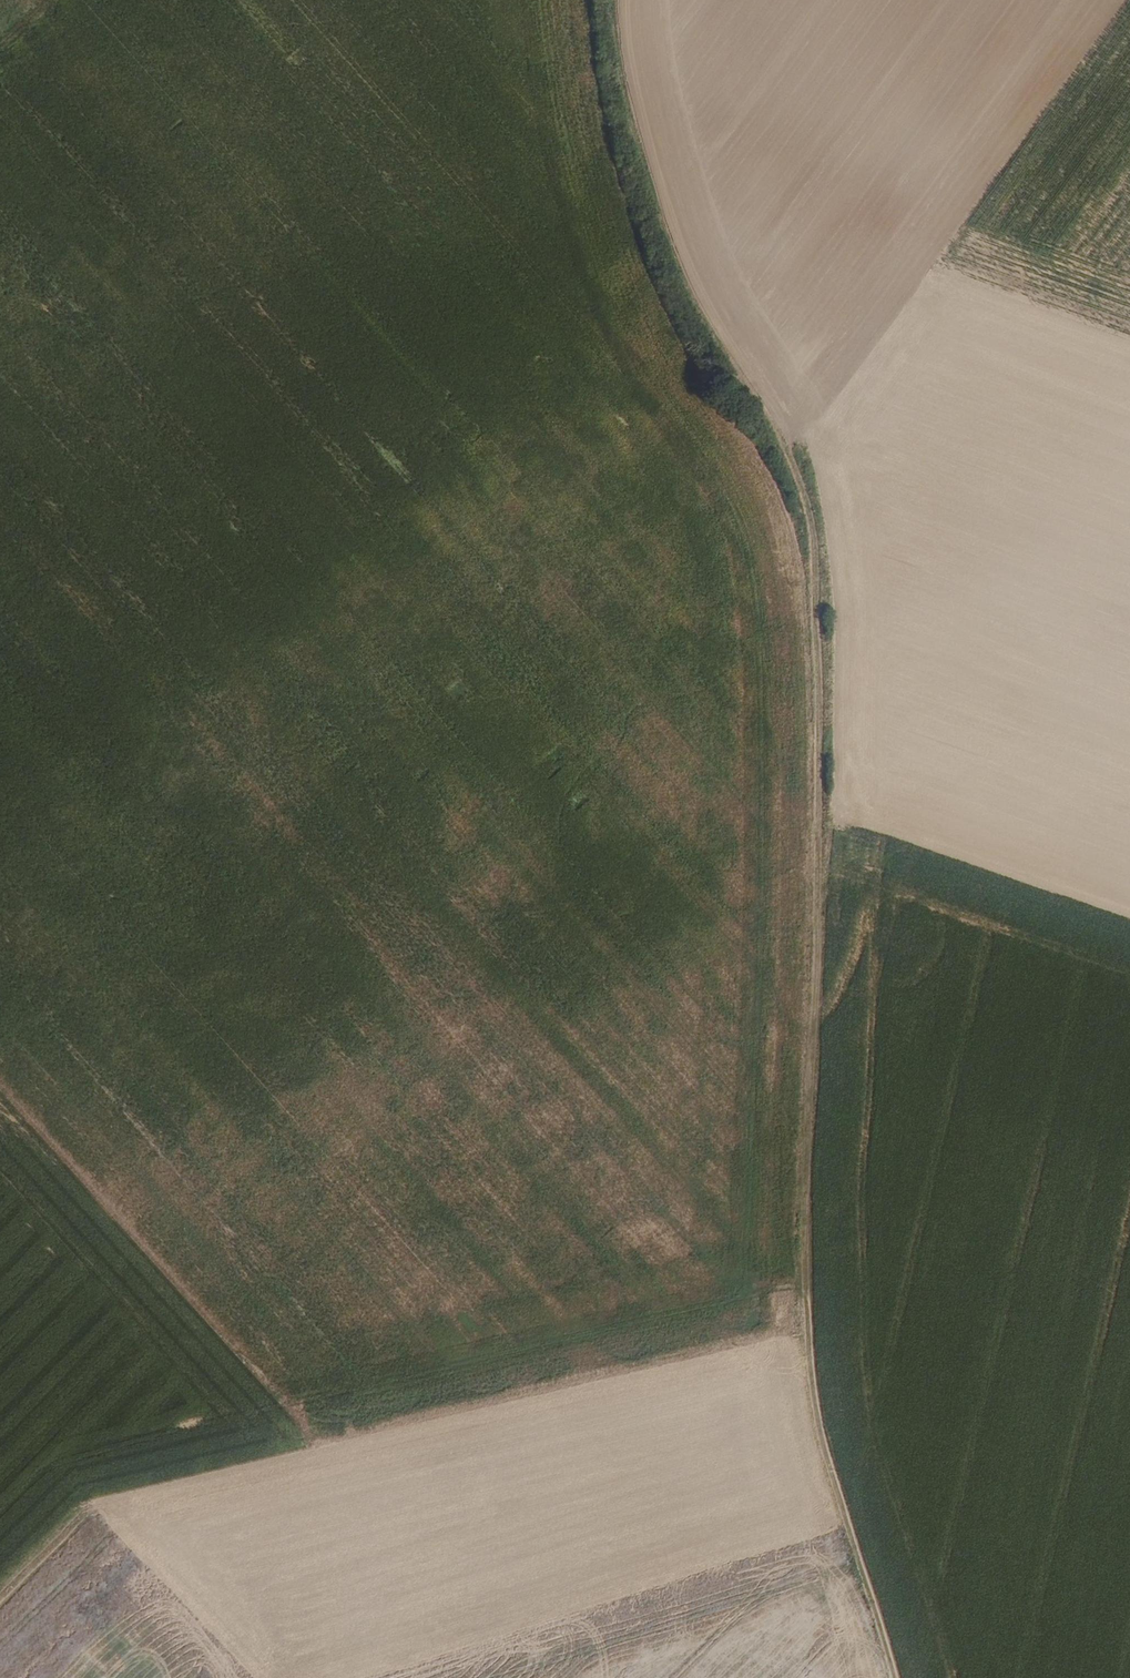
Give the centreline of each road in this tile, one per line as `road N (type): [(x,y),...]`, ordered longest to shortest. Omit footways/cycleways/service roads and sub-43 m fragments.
road 1 (track): [(612,0),(613,45),(645,180),(685,291),(785,440),(810,510),(822,582),(823,799),(803,1304),(807,1406),(888,1677)]

